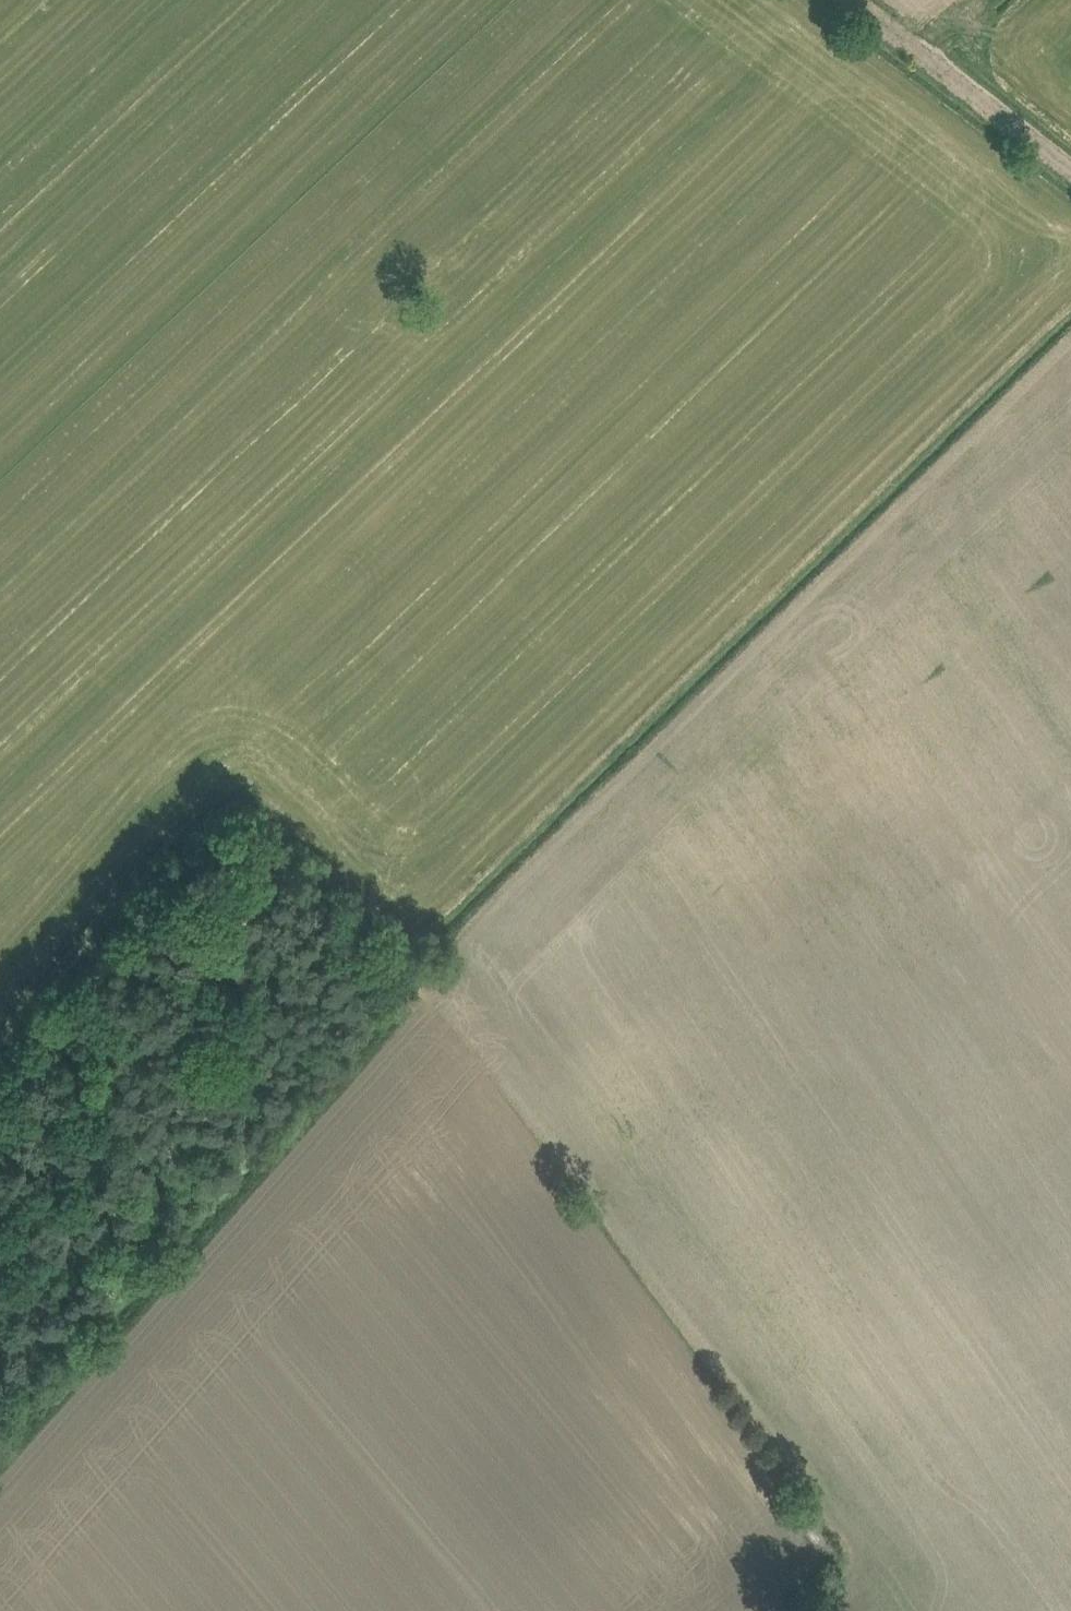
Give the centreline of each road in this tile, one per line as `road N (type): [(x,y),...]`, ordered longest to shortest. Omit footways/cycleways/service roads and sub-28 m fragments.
road 1 (track): [(1070,164),(855,0)]

